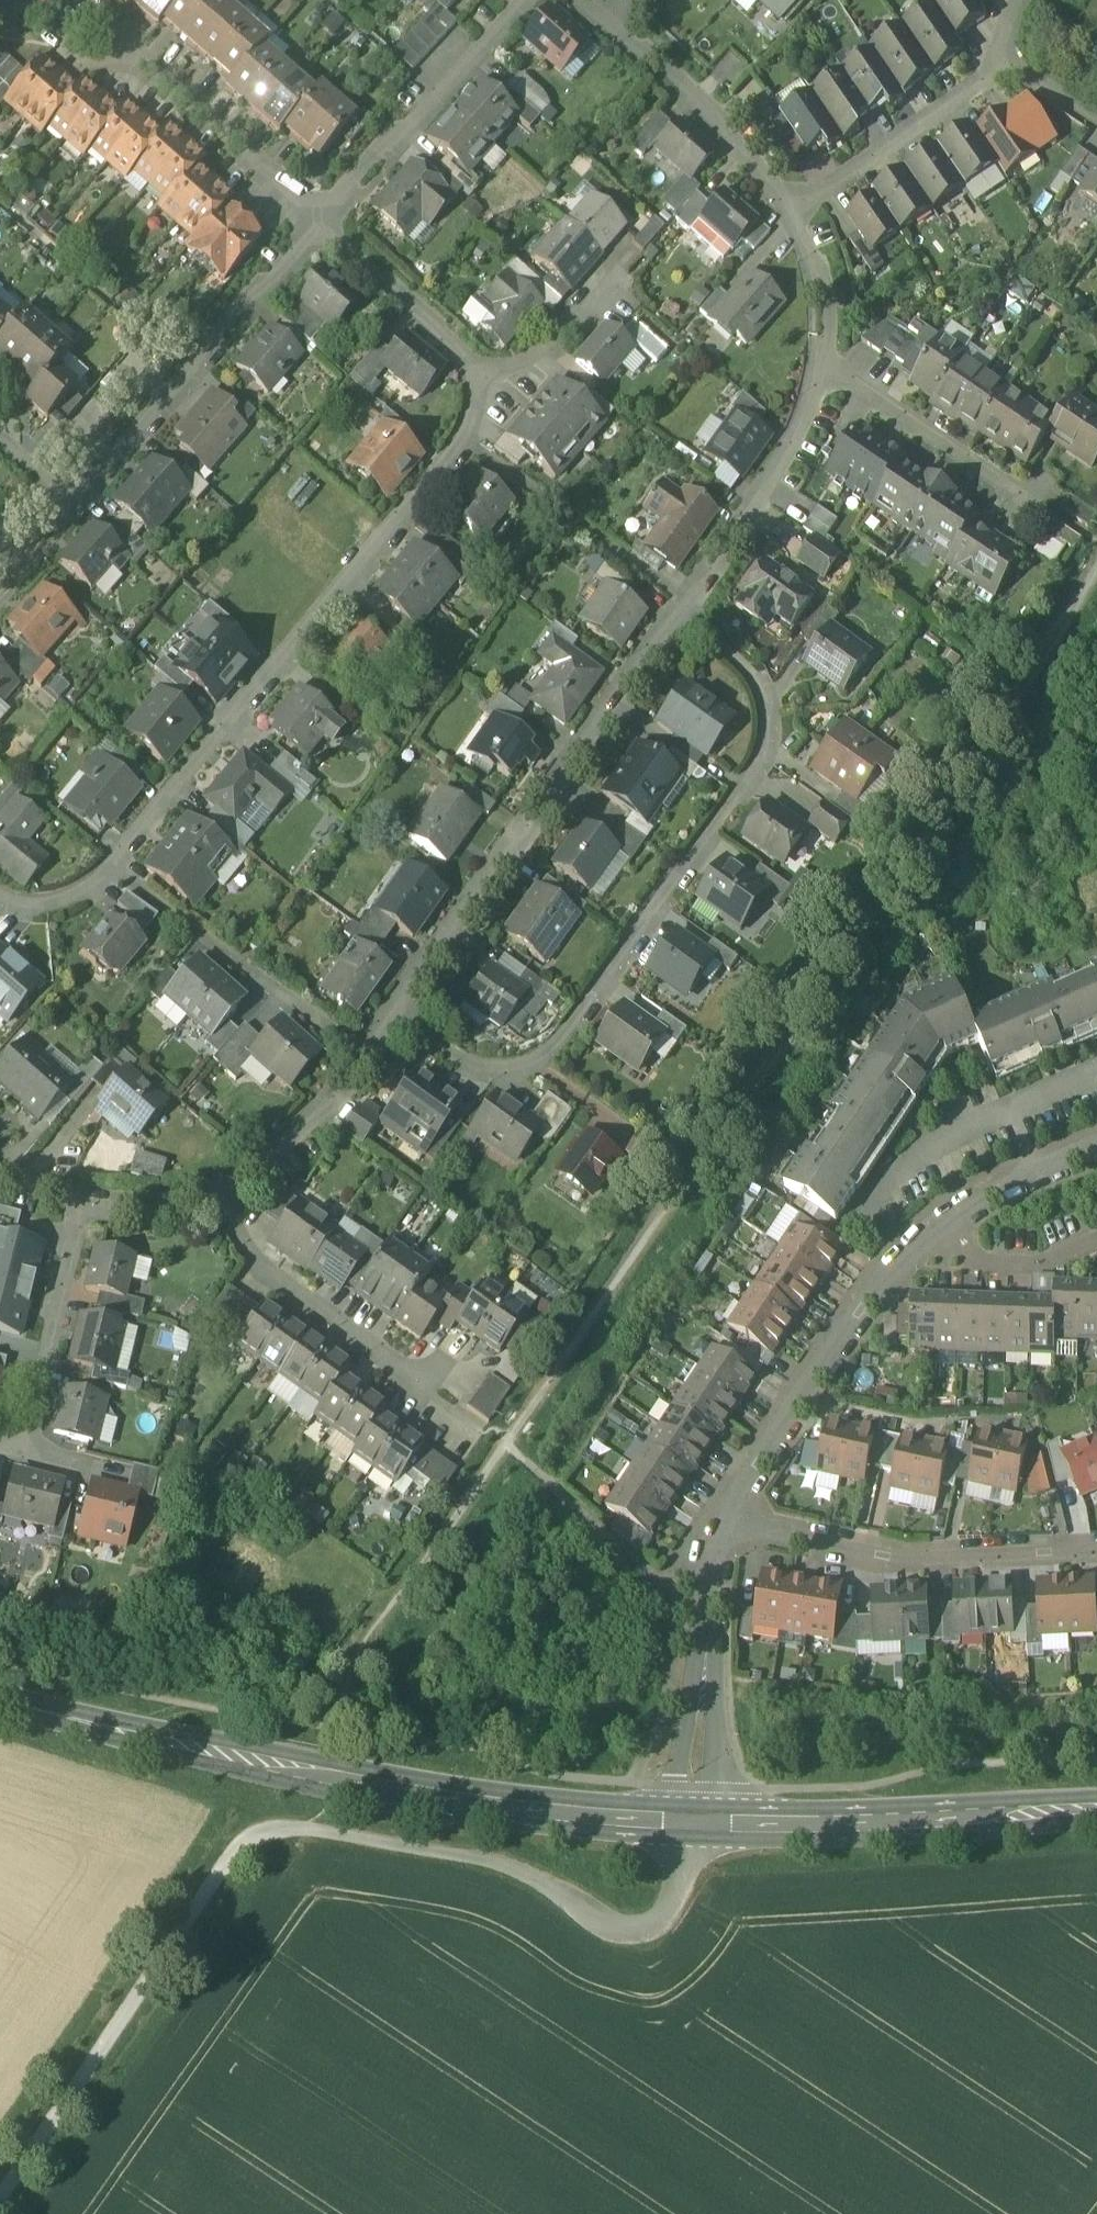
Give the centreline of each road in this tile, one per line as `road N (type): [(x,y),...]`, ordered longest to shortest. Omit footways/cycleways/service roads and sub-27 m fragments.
road 1 (unclassified): [(0,2209),(260,1831),(302,1823),(511,1865),(631,1929),(661,1917),(673,1897),(684,1819)]
road 2 (residential): [(471,376),(464,445),(111,872),(60,906),(0,900)]
road 3 (residential): [(398,1020),(456,1062),(519,1070),(558,1046),(767,752),(767,695),(731,652),(686,621)]
road 4 (secondary): [(684,1819),(519,1809),(351,1782),(0,1699)]
road 5 (residential): [(1096,1148),(994,1191),(919,1243),(866,1304),(725,1524)]
road 6 (residential): [(398,1020),(686,621)]
road 7 (secondary): [(1096,1806),(860,1823),(684,1819)]
road 8 (residential): [(725,1524),(883,1558),(1096,1550)]
road 9 (residential): [(62,495),(307,215)]
road 10 (residential): [(228,1186),(244,1239),(268,1276),(435,1392)]
road 11 (residential): [(725,1524),(705,1617),(702,1714),(684,1819)]
road 12 (residential): [(307,215),(505,0)]
road 13 (residential): [(686,621),(800,458),(830,373)]
road 14 (residential): [(307,215),(98,28)]
road 15 (residential): [(799,208),(749,145),(616,22)]
road 16 (residential): [(79,1198),(17,1449)]
road 17 (residential): [(799,208),(1006,62)]
road 18 (residential): [(228,1186),(271,1166),(309,1136),(398,1020)]
road 19 (residential): [(307,215),(463,352),(471,376)]
road 20 (residential): [(830,373),(1024,500)]
road 21 (residential): [(830,373),(833,295),(799,208)]
road 22 (residential): [(471,376),(553,345),(614,292)]
road 23 (residential): [(79,1198),(165,1201),(228,1186)]

